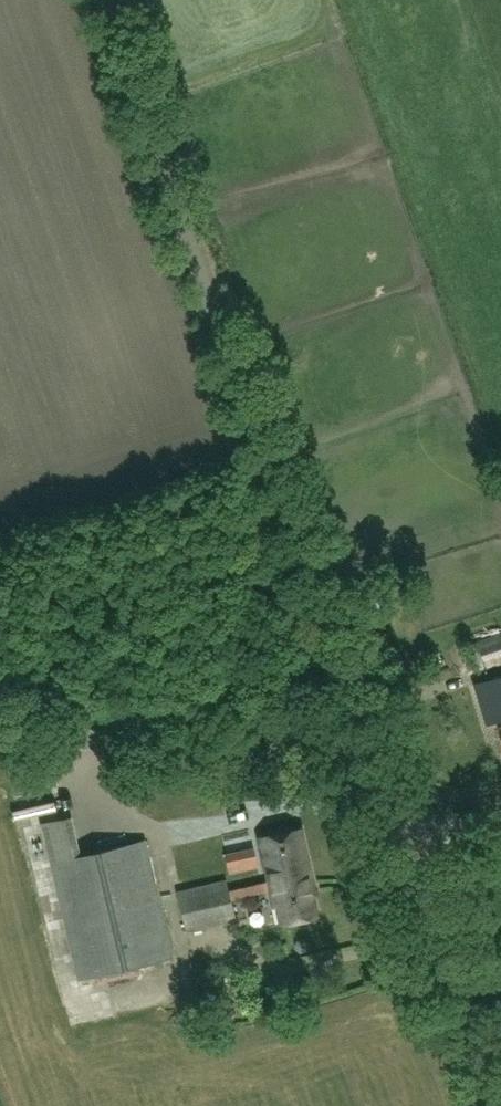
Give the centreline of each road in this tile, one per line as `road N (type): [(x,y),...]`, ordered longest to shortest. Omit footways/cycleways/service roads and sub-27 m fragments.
road 1 (unclassified): [(336,724),(344,694),(93,0)]
road 2 (unclassified): [(0,735),(217,751),(289,744),(336,724)]
road 3 (unclassified): [(500,1100),(410,849)]
road 4 (unclassified): [(410,849),(366,748),(336,724)]

